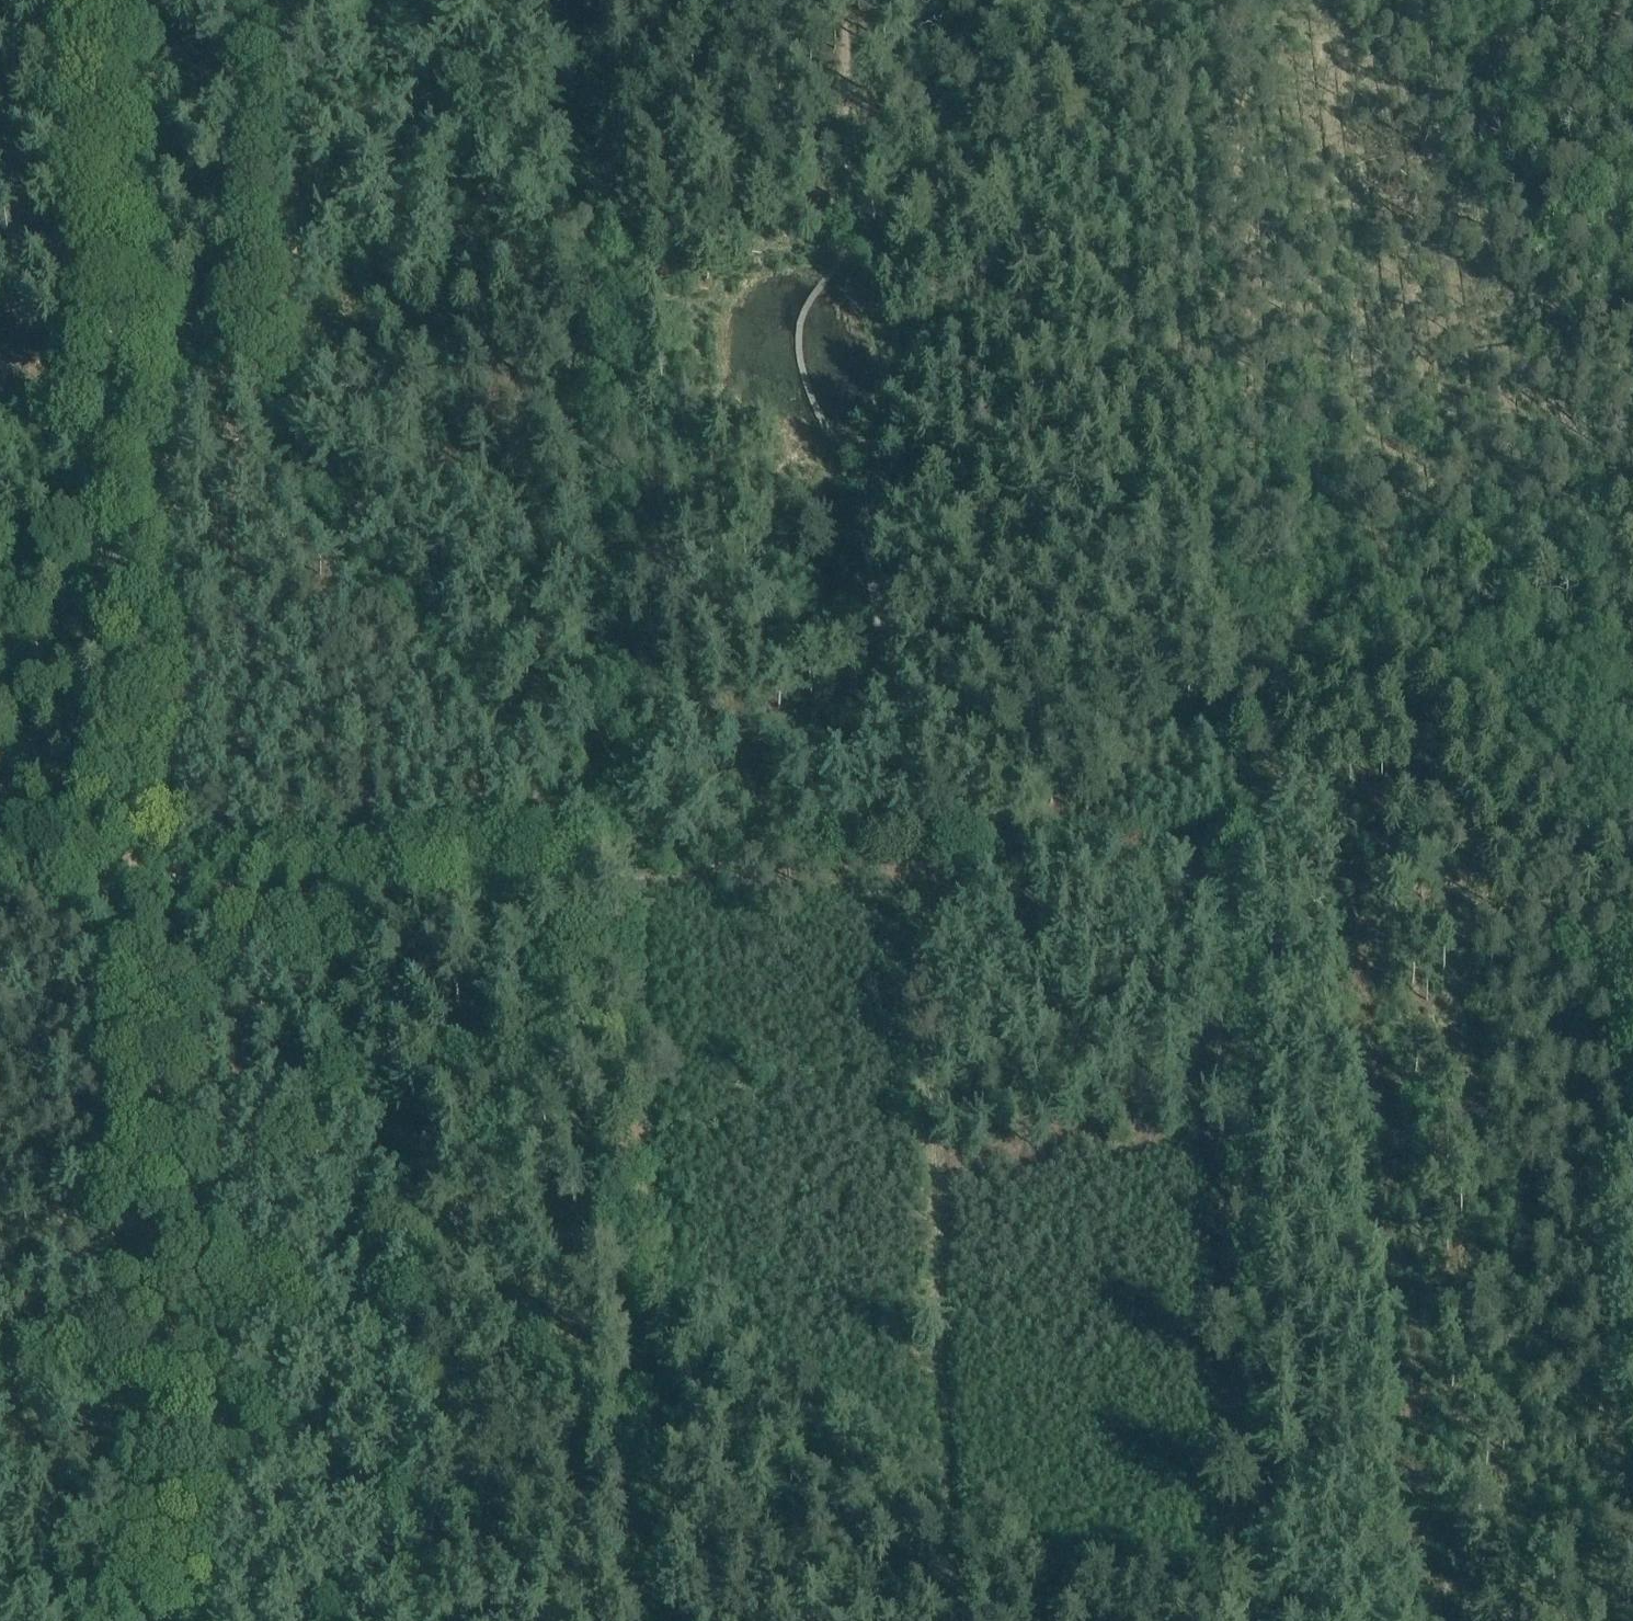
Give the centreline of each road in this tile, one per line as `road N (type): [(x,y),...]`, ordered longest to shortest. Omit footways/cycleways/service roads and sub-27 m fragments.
road 1 (track): [(0,876),(147,873)]

